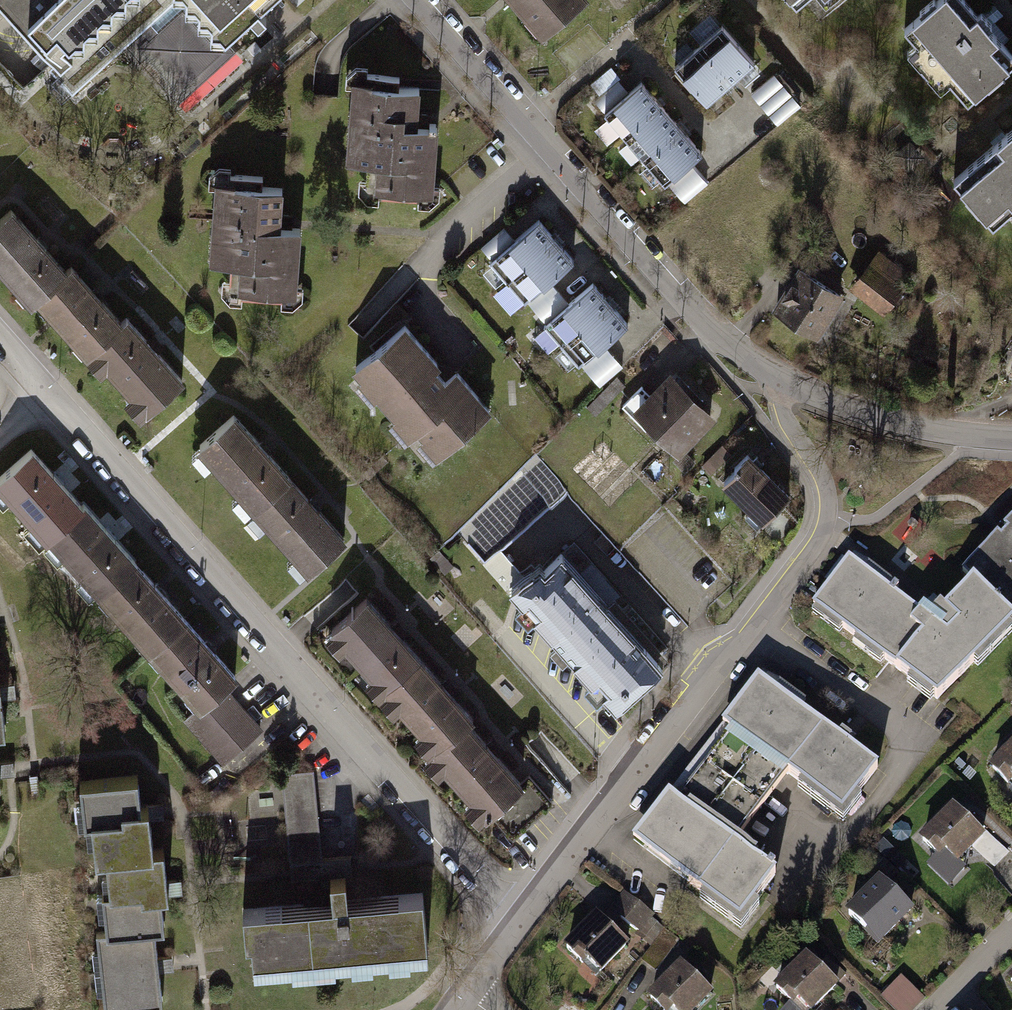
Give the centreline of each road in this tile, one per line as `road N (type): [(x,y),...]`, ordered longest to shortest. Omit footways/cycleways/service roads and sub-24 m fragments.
road 1 (residential): [(525,913),(44,393)]
road 2 (residential): [(525,913),(826,520),(821,471),(788,425),(776,376)]
road 3 (residential): [(776,376),(664,283),(419,0)]
road 4 (residential): [(1011,442),(872,423),(776,376)]
road 5 (residential): [(926,1009),(1011,927)]

